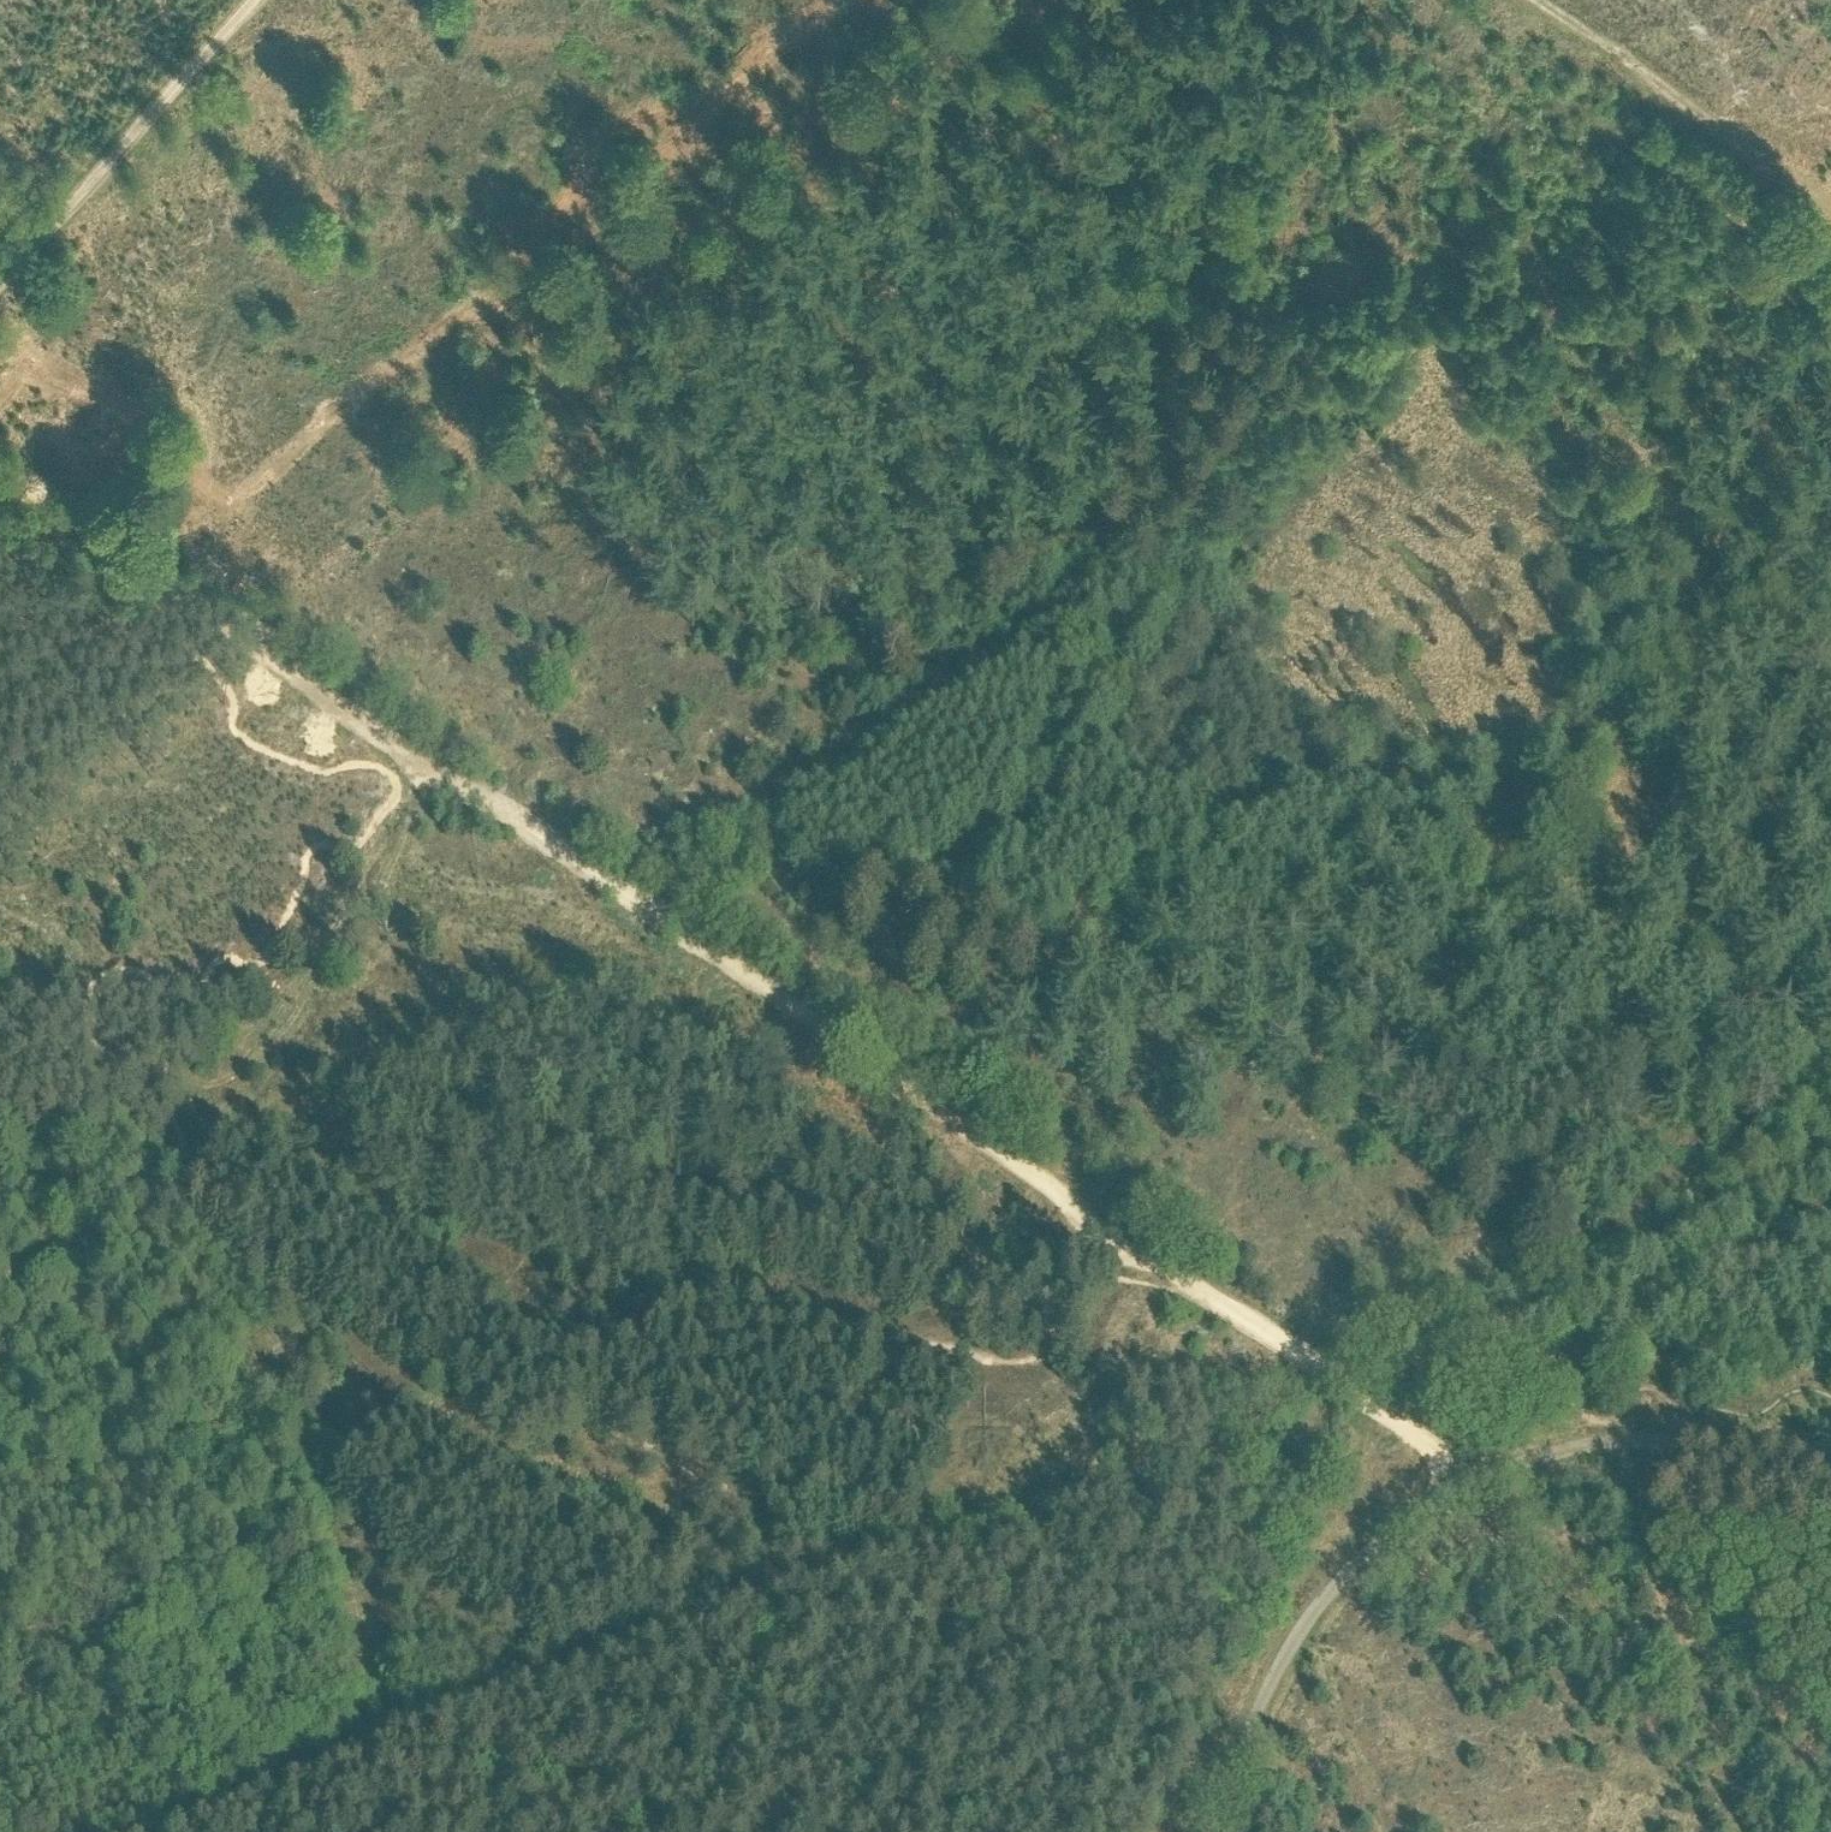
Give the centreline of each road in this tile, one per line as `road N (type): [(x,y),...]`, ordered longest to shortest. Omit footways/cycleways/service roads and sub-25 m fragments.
road 1 (track): [(1181,1275),(0,467)]
road 2 (unclassified): [(1210,1831),(1286,1655),(1352,1569),(1407,1517),(1498,1471),(1593,1447),(1677,1442),(1830,1454)]
road 3 (track): [(1435,1372),(1830,1160)]
road 4 (track): [(251,0),(0,281)]
road 5 (track): [(1830,209),(1537,0)]
road 6 (track): [(1376,1403),(1301,1346),(1181,1275)]
road 7 (track): [(1462,1488),(1376,1403)]

